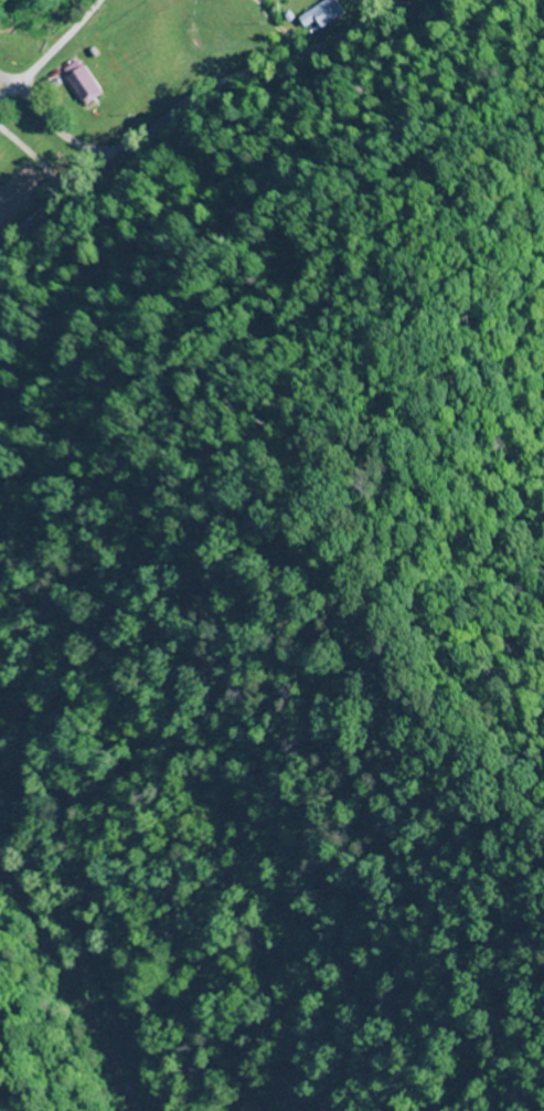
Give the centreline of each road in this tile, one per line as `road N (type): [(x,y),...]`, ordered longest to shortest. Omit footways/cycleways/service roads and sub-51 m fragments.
road 1 (residential): [(0,256),(36,216),(184,103),(250,72),(318,54),(388,0)]

